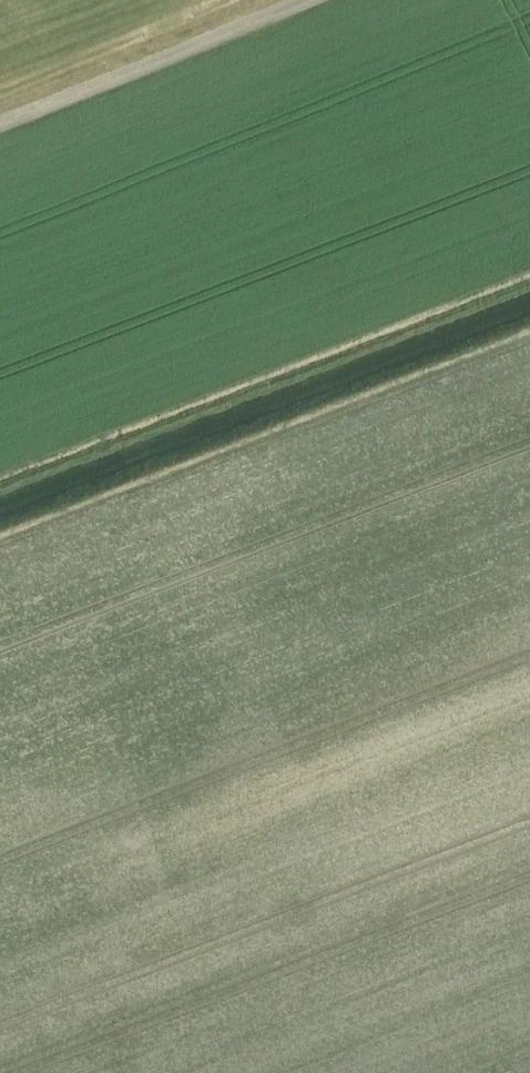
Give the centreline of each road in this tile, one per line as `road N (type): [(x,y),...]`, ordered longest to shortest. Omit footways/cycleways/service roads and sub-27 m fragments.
road 1 (track): [(0,110),(279,0)]

